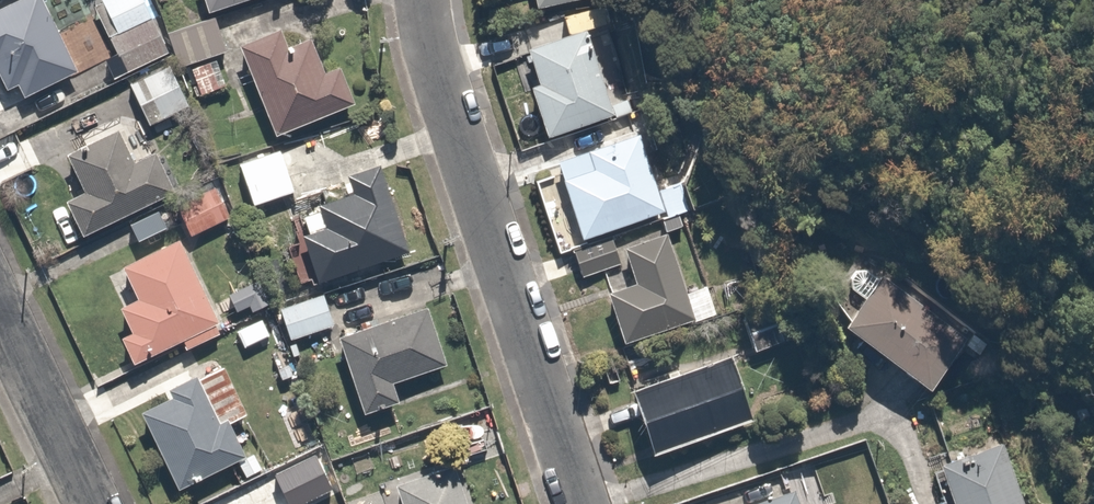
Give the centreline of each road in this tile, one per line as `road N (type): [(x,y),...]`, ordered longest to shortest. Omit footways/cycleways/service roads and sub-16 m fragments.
road 1 (residential): [(425,0),(442,94),(582,503)]
road 2 (residential): [(90,503),(0,316)]

